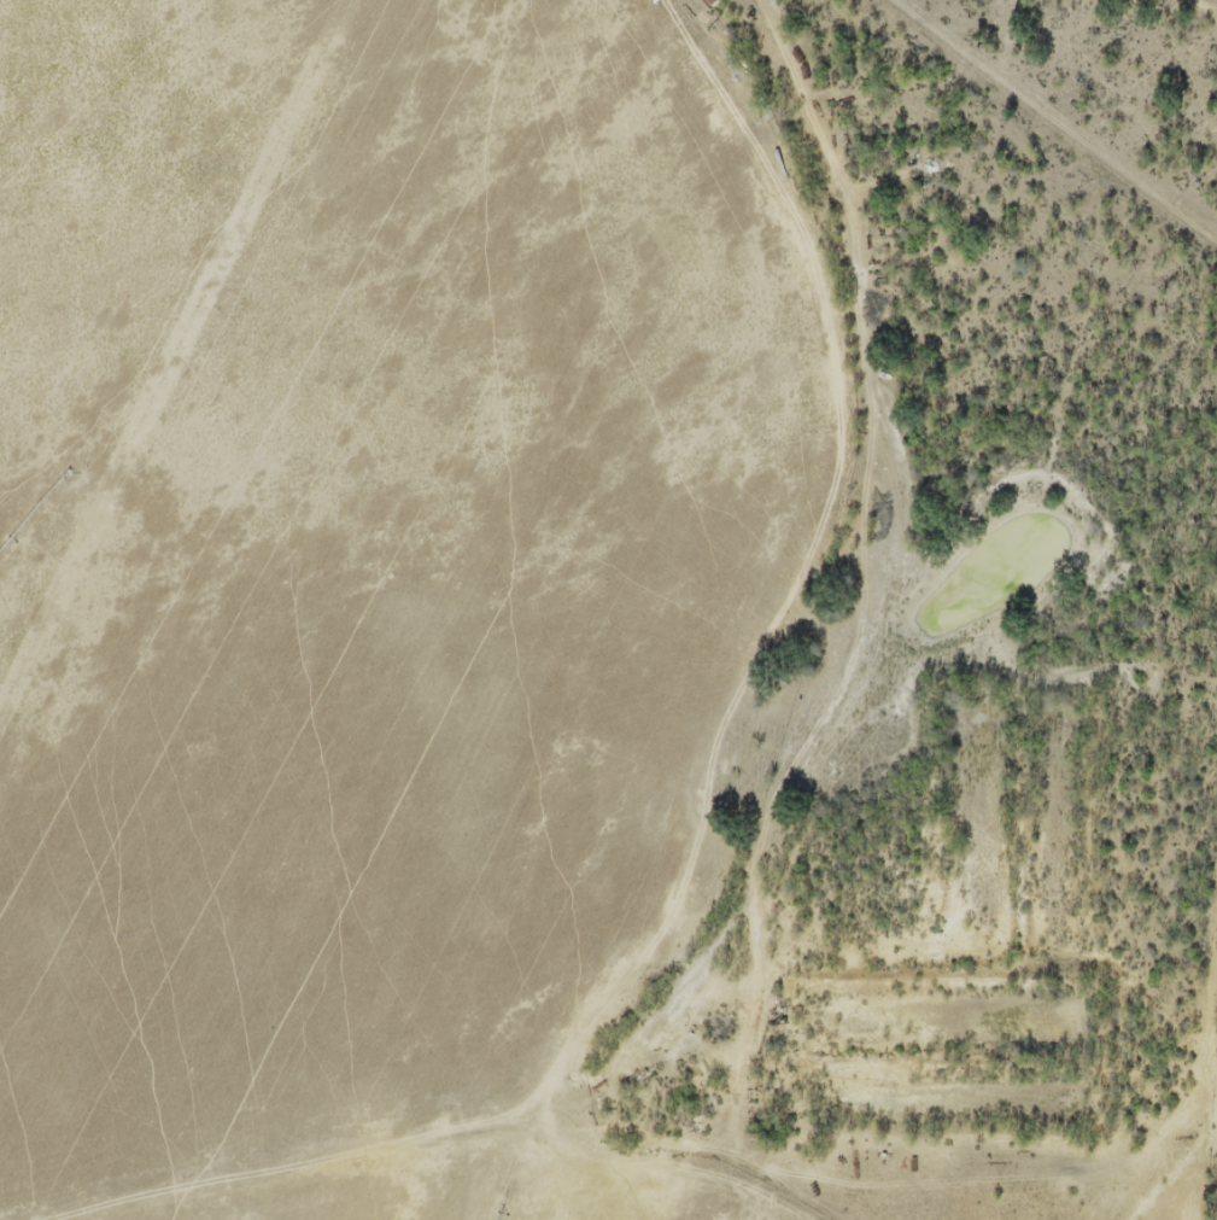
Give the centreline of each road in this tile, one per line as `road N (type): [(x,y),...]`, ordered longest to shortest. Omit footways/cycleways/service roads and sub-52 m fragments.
road 1 (track): [(757,0),(848,204),(870,420),(861,507)]

